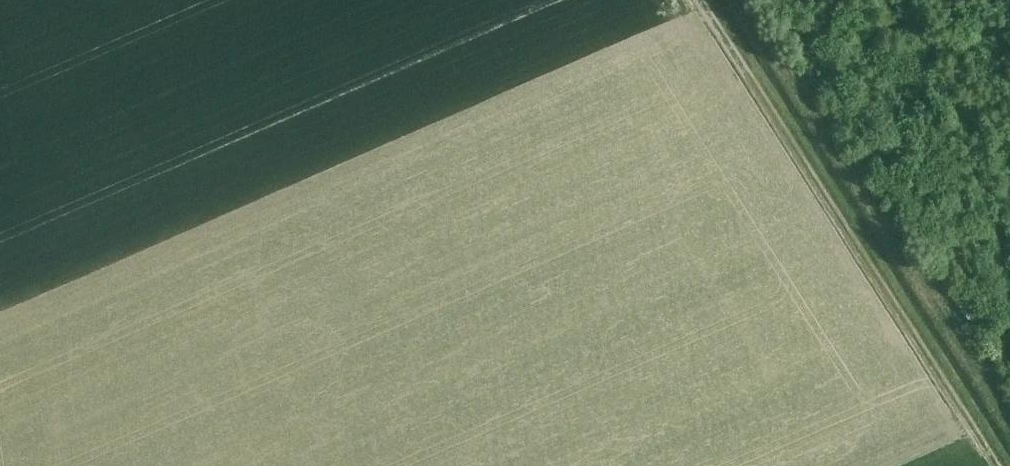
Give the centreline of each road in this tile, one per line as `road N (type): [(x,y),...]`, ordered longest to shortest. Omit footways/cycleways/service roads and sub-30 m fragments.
road 1 (track): [(1001,465),(704,0)]

